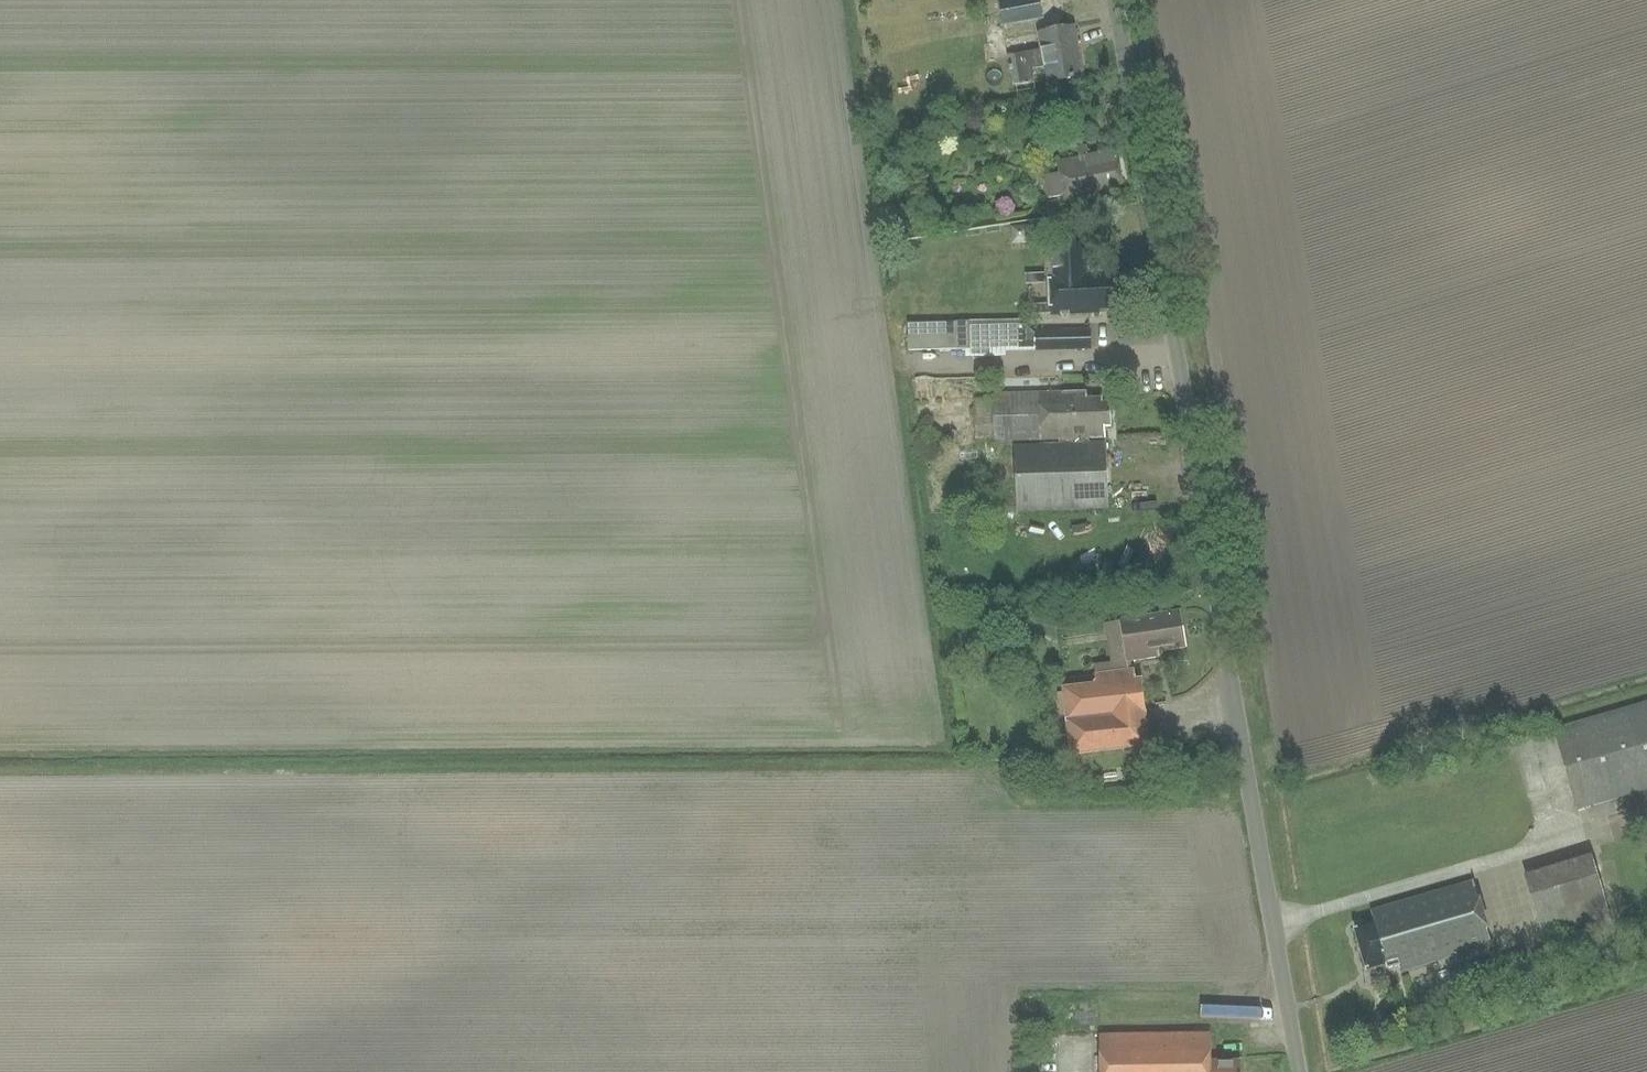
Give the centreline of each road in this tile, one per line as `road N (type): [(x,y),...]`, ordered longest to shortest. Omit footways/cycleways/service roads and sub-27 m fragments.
road 1 (residential): [(1300,1071),(1112,0)]

